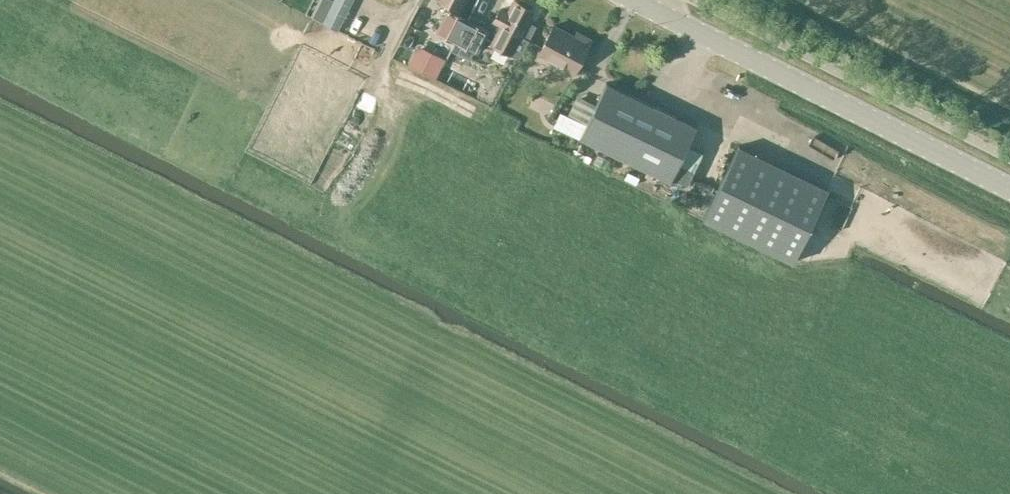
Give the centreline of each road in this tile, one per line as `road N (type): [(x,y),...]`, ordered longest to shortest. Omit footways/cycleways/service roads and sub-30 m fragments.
road 1 (tertiary): [(1009,186),(640,0)]

